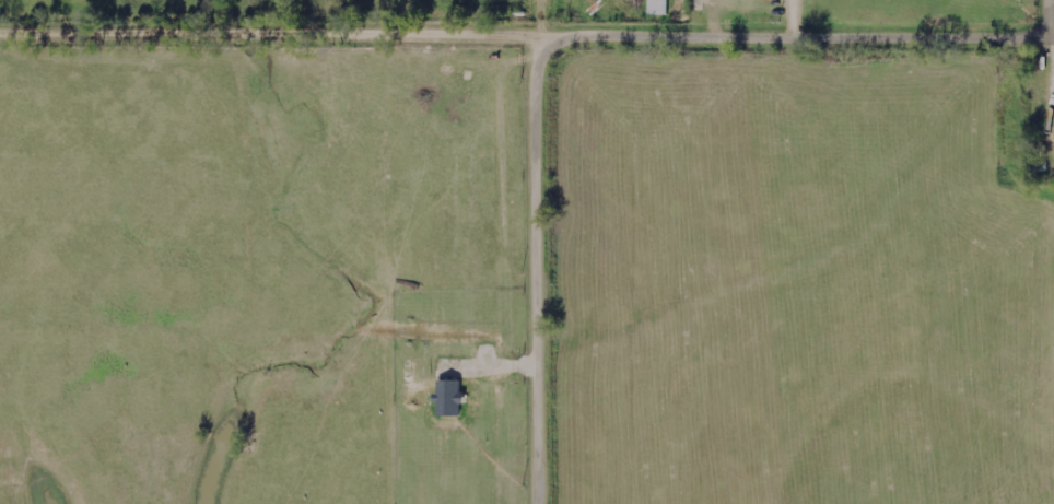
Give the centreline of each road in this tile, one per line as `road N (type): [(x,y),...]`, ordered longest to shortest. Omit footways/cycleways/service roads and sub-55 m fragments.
road 1 (residential): [(0,38),(1053,43)]
road 2 (residential): [(545,503),(548,42)]

